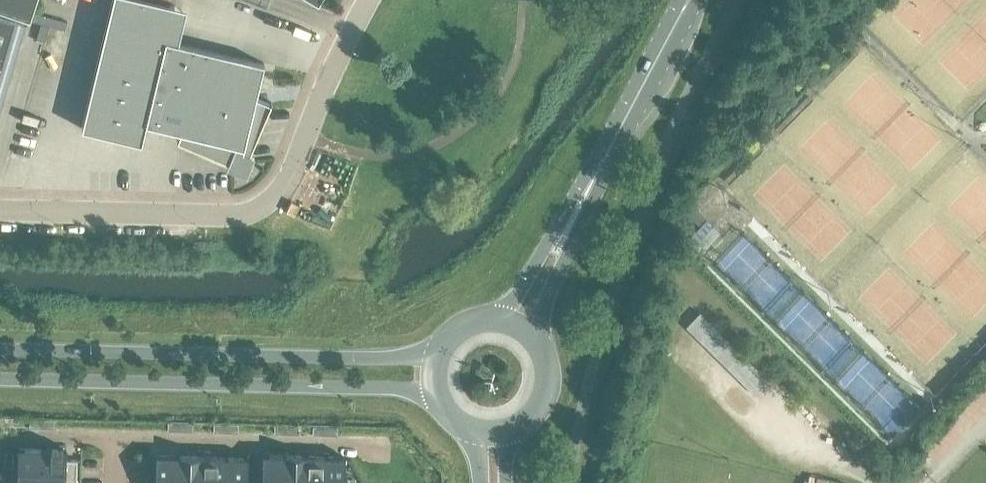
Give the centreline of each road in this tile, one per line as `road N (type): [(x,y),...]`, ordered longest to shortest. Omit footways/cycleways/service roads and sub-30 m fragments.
road 1 (secondary): [(439,350),(324,357),(0,349)]
road 2 (secondary): [(0,380),(435,391)]
road 3 (residential): [(115,440),(385,447)]
road 4 (unclassified): [(259,203),(240,212),(0,210)]
road 5 (primary): [(572,222),(683,0)]
road 6 (unclassified): [(259,203),(305,141),(369,0)]
road 7 (primary): [(505,432),(535,414),(549,382),(531,334)]
road 8 (primary): [(572,222),(501,319)]
road 9 (primary): [(531,334),(565,260),(572,222)]

